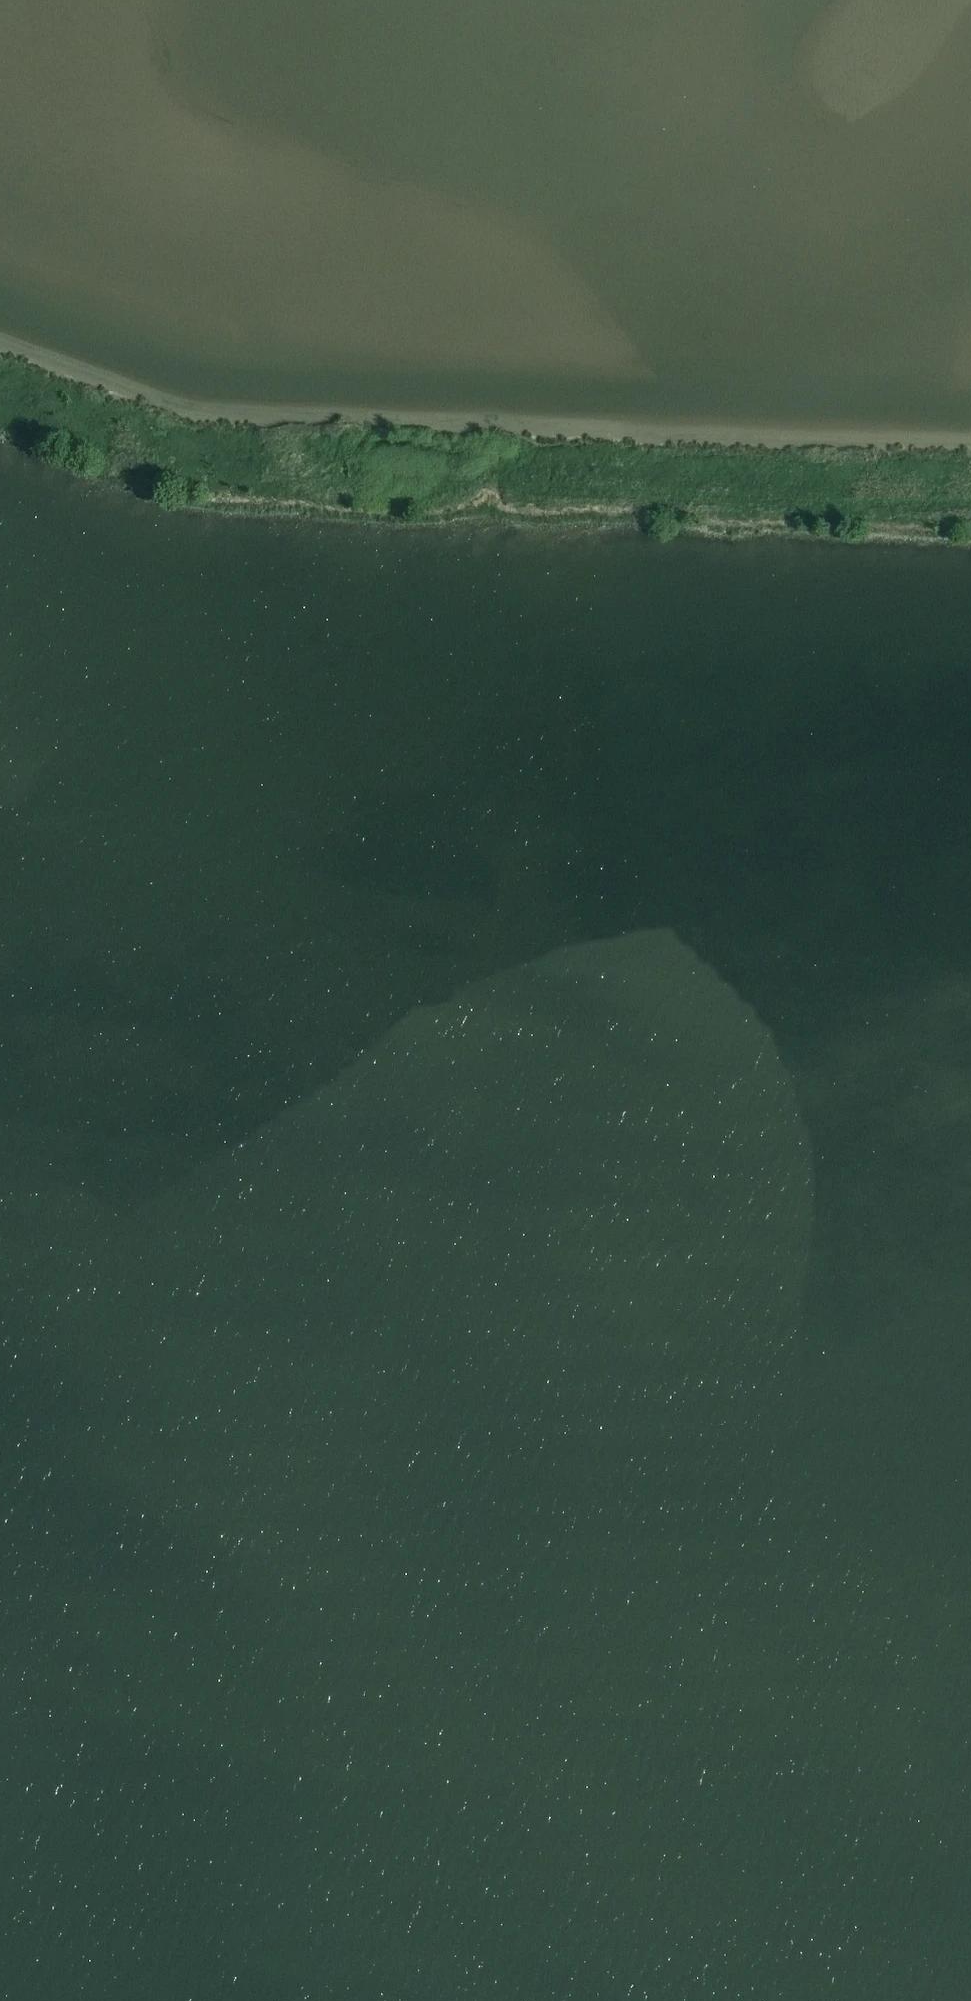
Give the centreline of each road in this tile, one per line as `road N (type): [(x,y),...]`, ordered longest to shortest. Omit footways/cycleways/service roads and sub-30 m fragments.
road 1 (track): [(524,487),(970,502)]

